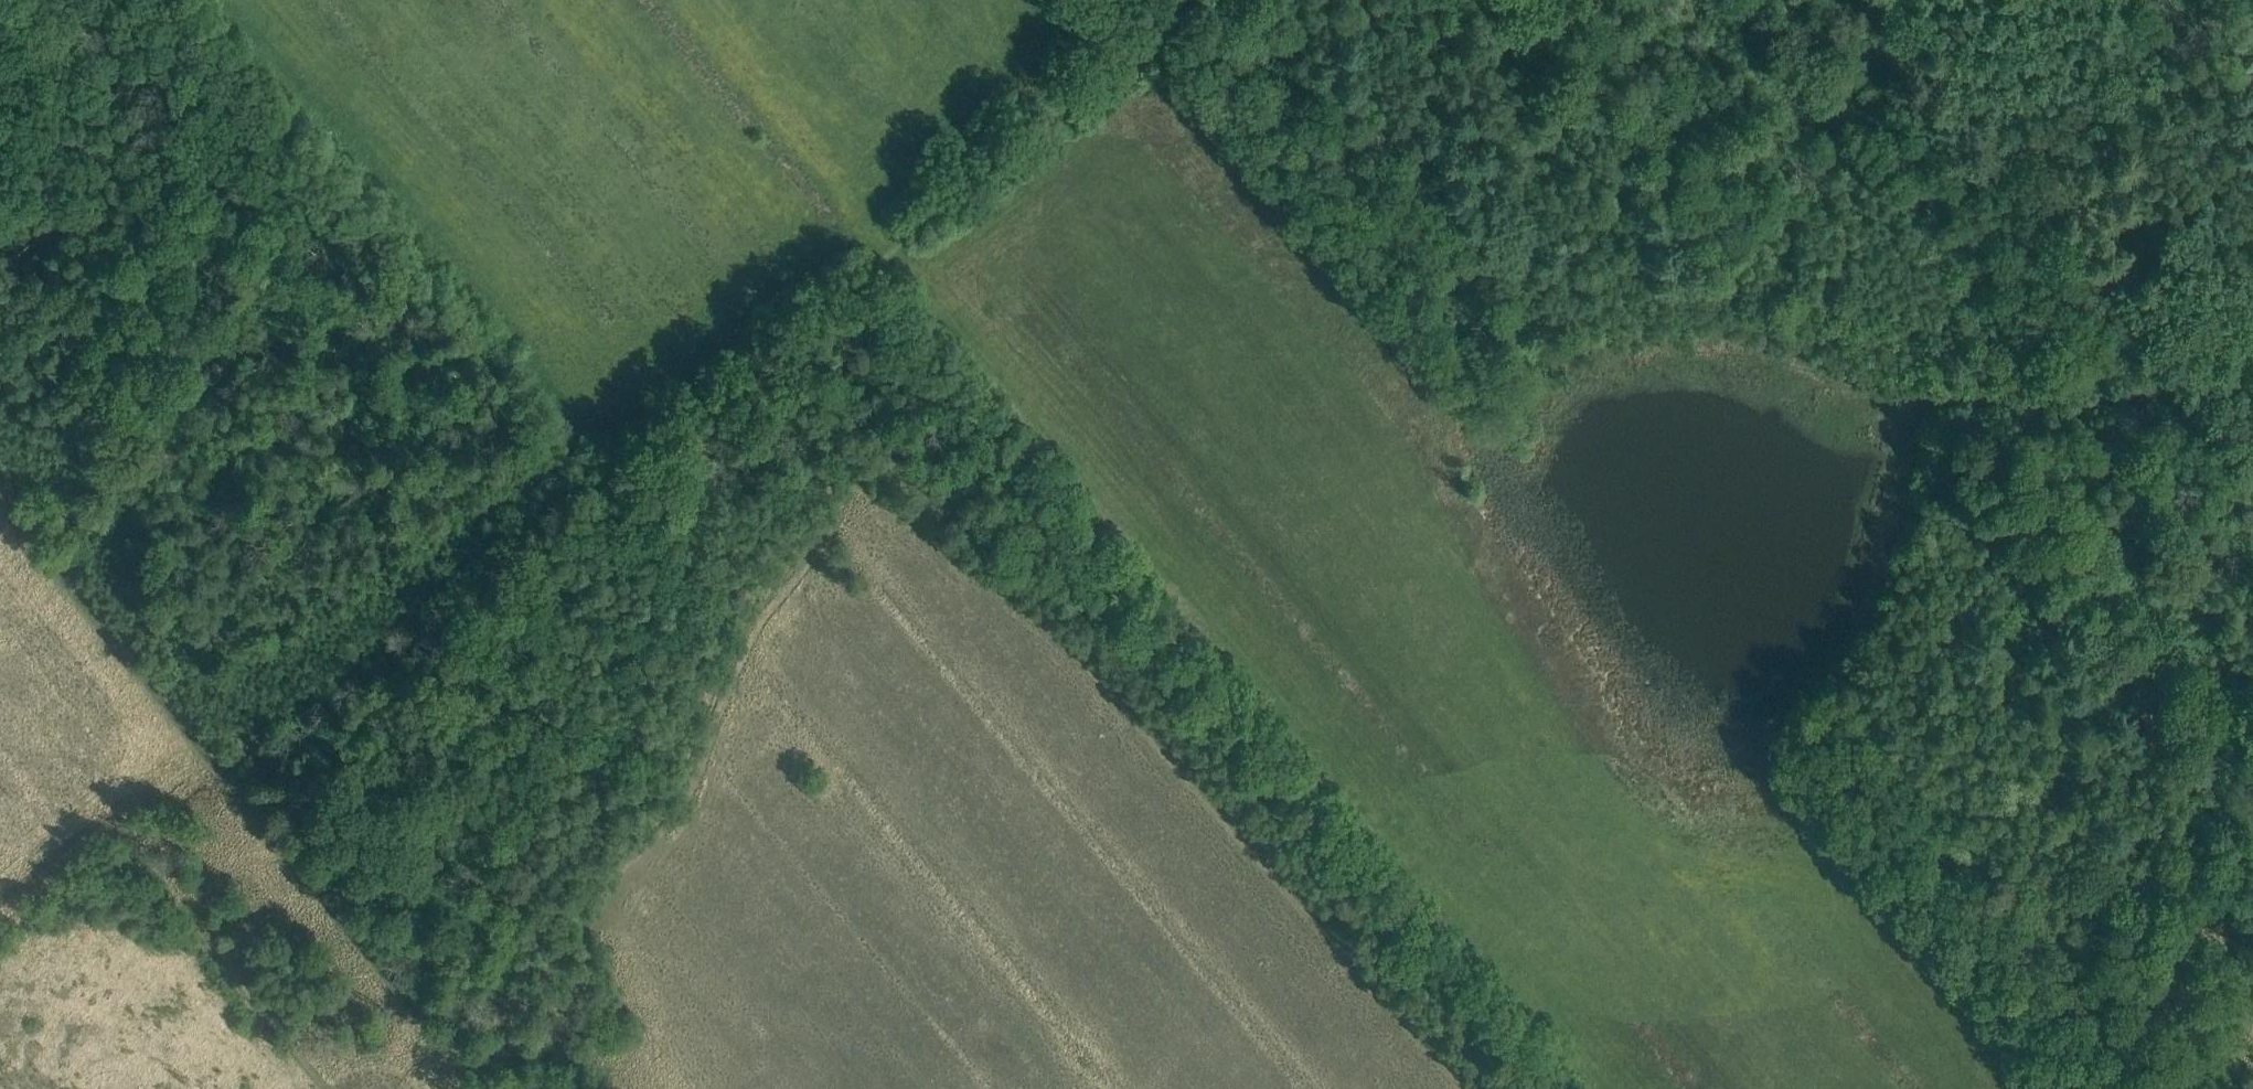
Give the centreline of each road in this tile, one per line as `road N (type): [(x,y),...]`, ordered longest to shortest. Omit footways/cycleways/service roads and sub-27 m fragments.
road 1 (track): [(1474,1088),(1055,634),(846,477)]
road 2 (track): [(2243,466),(2024,192),(1854,0)]

